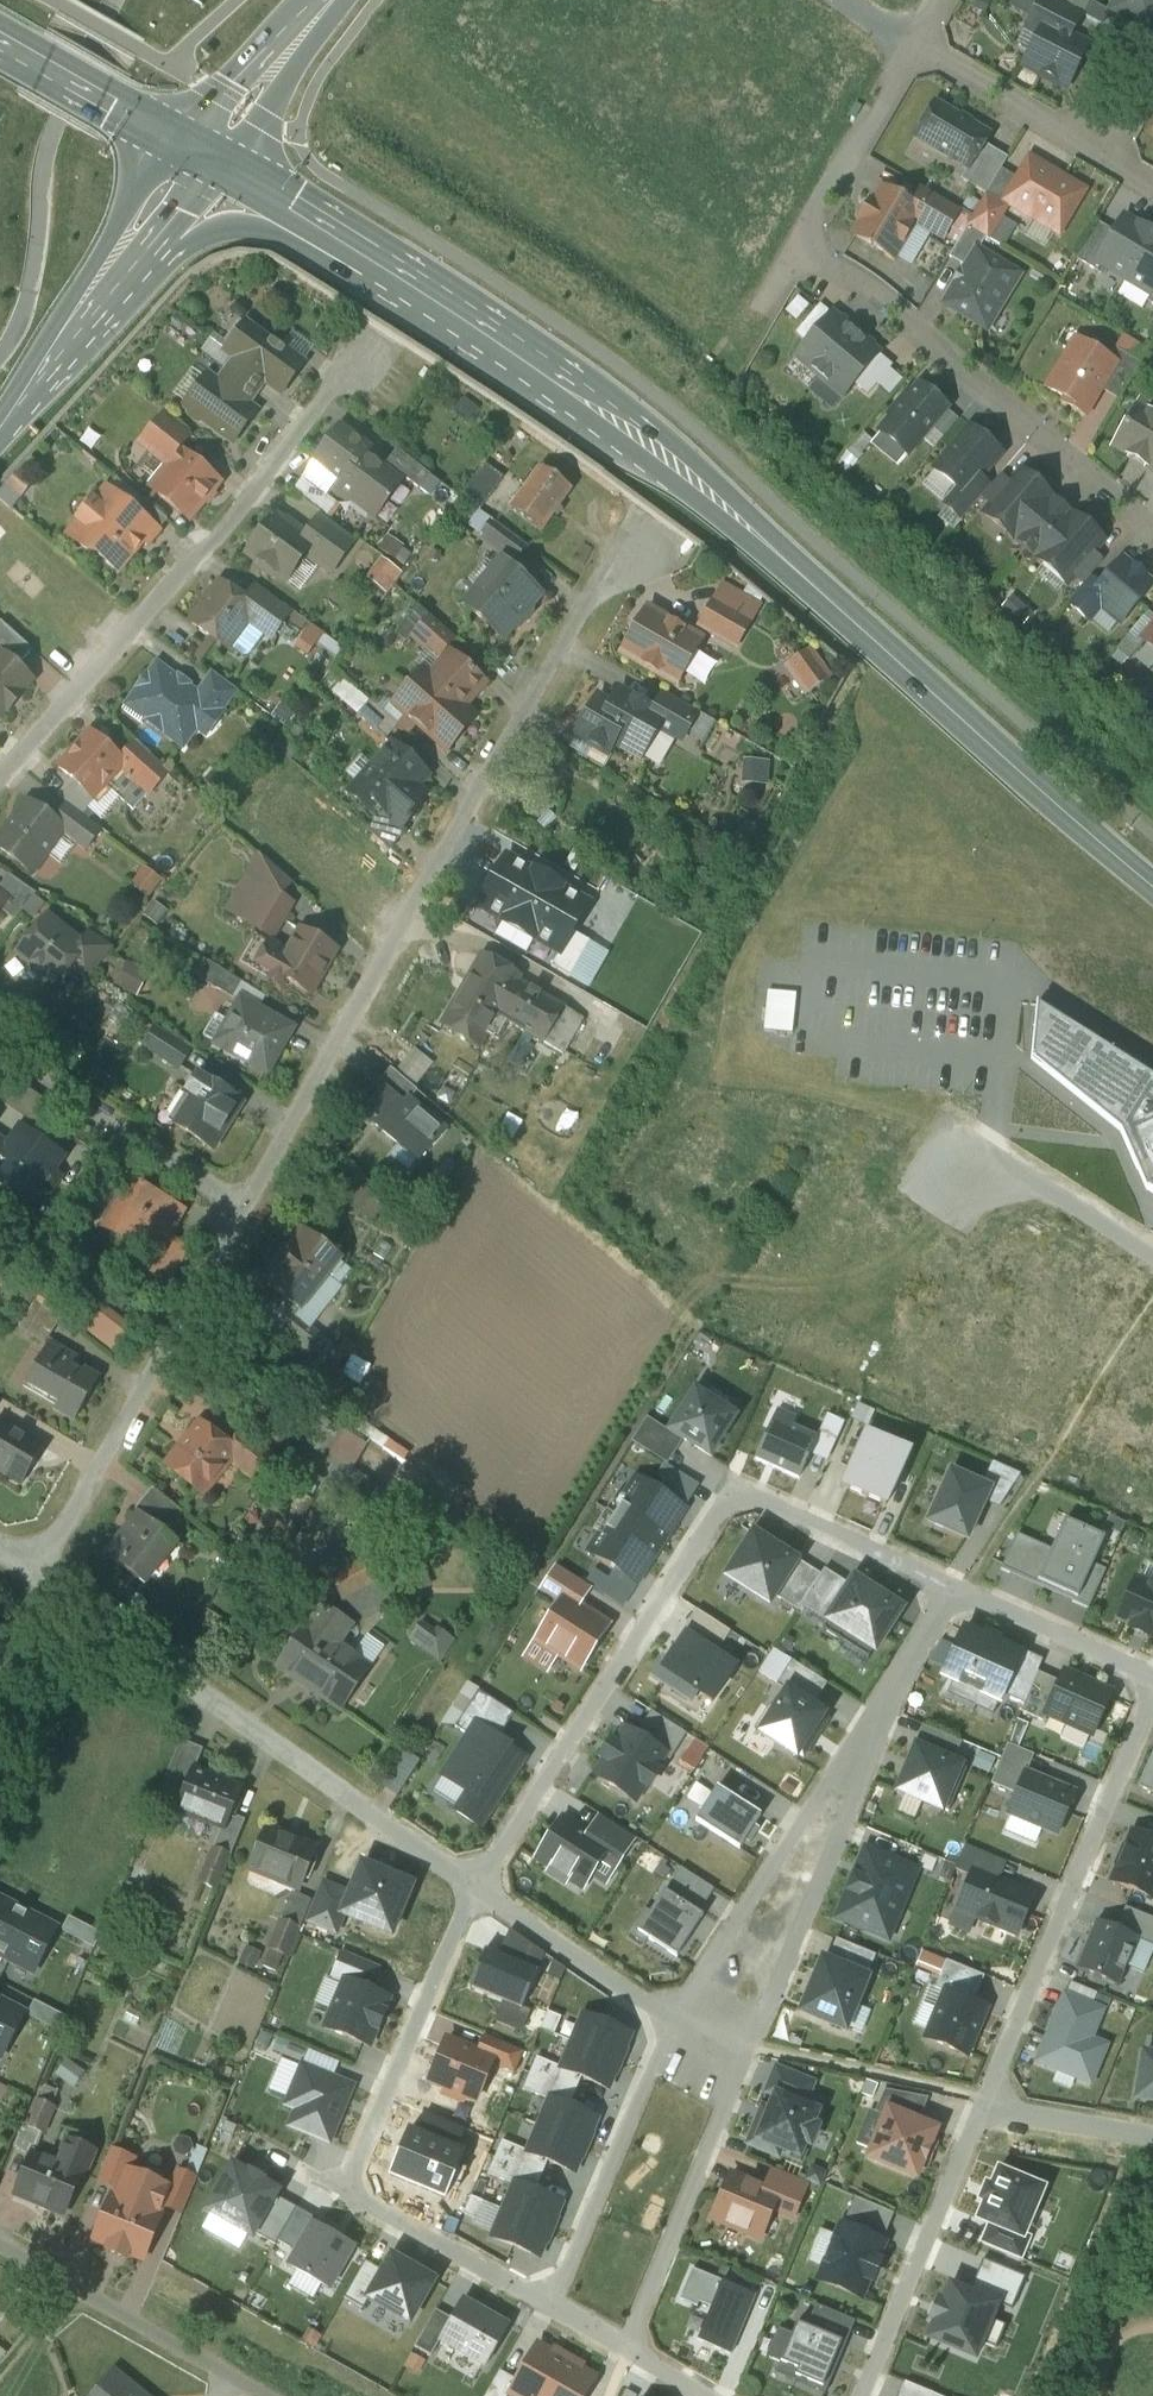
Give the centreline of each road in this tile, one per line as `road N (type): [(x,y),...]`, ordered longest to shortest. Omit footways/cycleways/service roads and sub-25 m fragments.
road 1 (secondary): [(432,295),(660,452),(1152,888)]
road 2 (residential): [(244,1211),(589,598),(638,553)]
road 3 (residential): [(478,1884),(741,1488),(954,1587)]
road 4 (residential): [(478,1884),(347,2187),(548,2306)]
road 5 (residential): [(354,359),(227,527),(0,779)]
road 6 (residential): [(36,1577),(478,1884)]
road 7 (residential): [(792,246),(872,287),(934,356),(1101,481),(1152,531)]
road 8 (residential): [(912,1648),(672,2020)]
road 9 (residential): [(1152,1695),(989,2102)]
road 10 (residential): [(912,1648),(752,2046)]
road 11 (residential): [(36,1577),(244,1211)]
road 12 (tertiary): [(128,282),(214,233),(244,230),(270,235),(371,292),(432,295)]
road 13 (residential): [(752,2046),(628,2353)]
road 14 (tertiary): [(170,141),(0,412)]
road 15 (residential): [(989,2102),(862,2395)]
road 16 (residential): [(672,2020),(548,2306)]
road 17 (residential): [(256,2395),(0,2251)]
road 18 (residential): [(0,1051),(244,1211)]
road 19 (secondary): [(222,167),(432,295)]
road 20 (residential): [(478,1884),(672,2020)]
road 21 (residential): [(792,246),(833,173),(877,122),(913,48)]
road 22 (residential): [(954,1587),(1152,1677)]
road 23 (residential): [(1152,1259),(1046,1191),(961,1169)]
road 24 (tertiary): [(222,167),(348,0)]
road 25 (tertiary): [(0,442),(128,282)]
road 26 (tertiary): [(312,0),(170,141)]
road 27 (secondary): [(170,141),(0,47)]
road 28 (residential): [(913,48),(948,59),(1068,138)]
road 29 (residential): [(989,2102),(1025,2116),(1152,2135)]
road 30 (tertiary): [(128,282),(222,167)]
road 31 (residential): [(1152,70),(1127,52),(1116,54),(1068,138)]
road 32 (residential): [(0,1695),(30,1624),(36,1577)]

